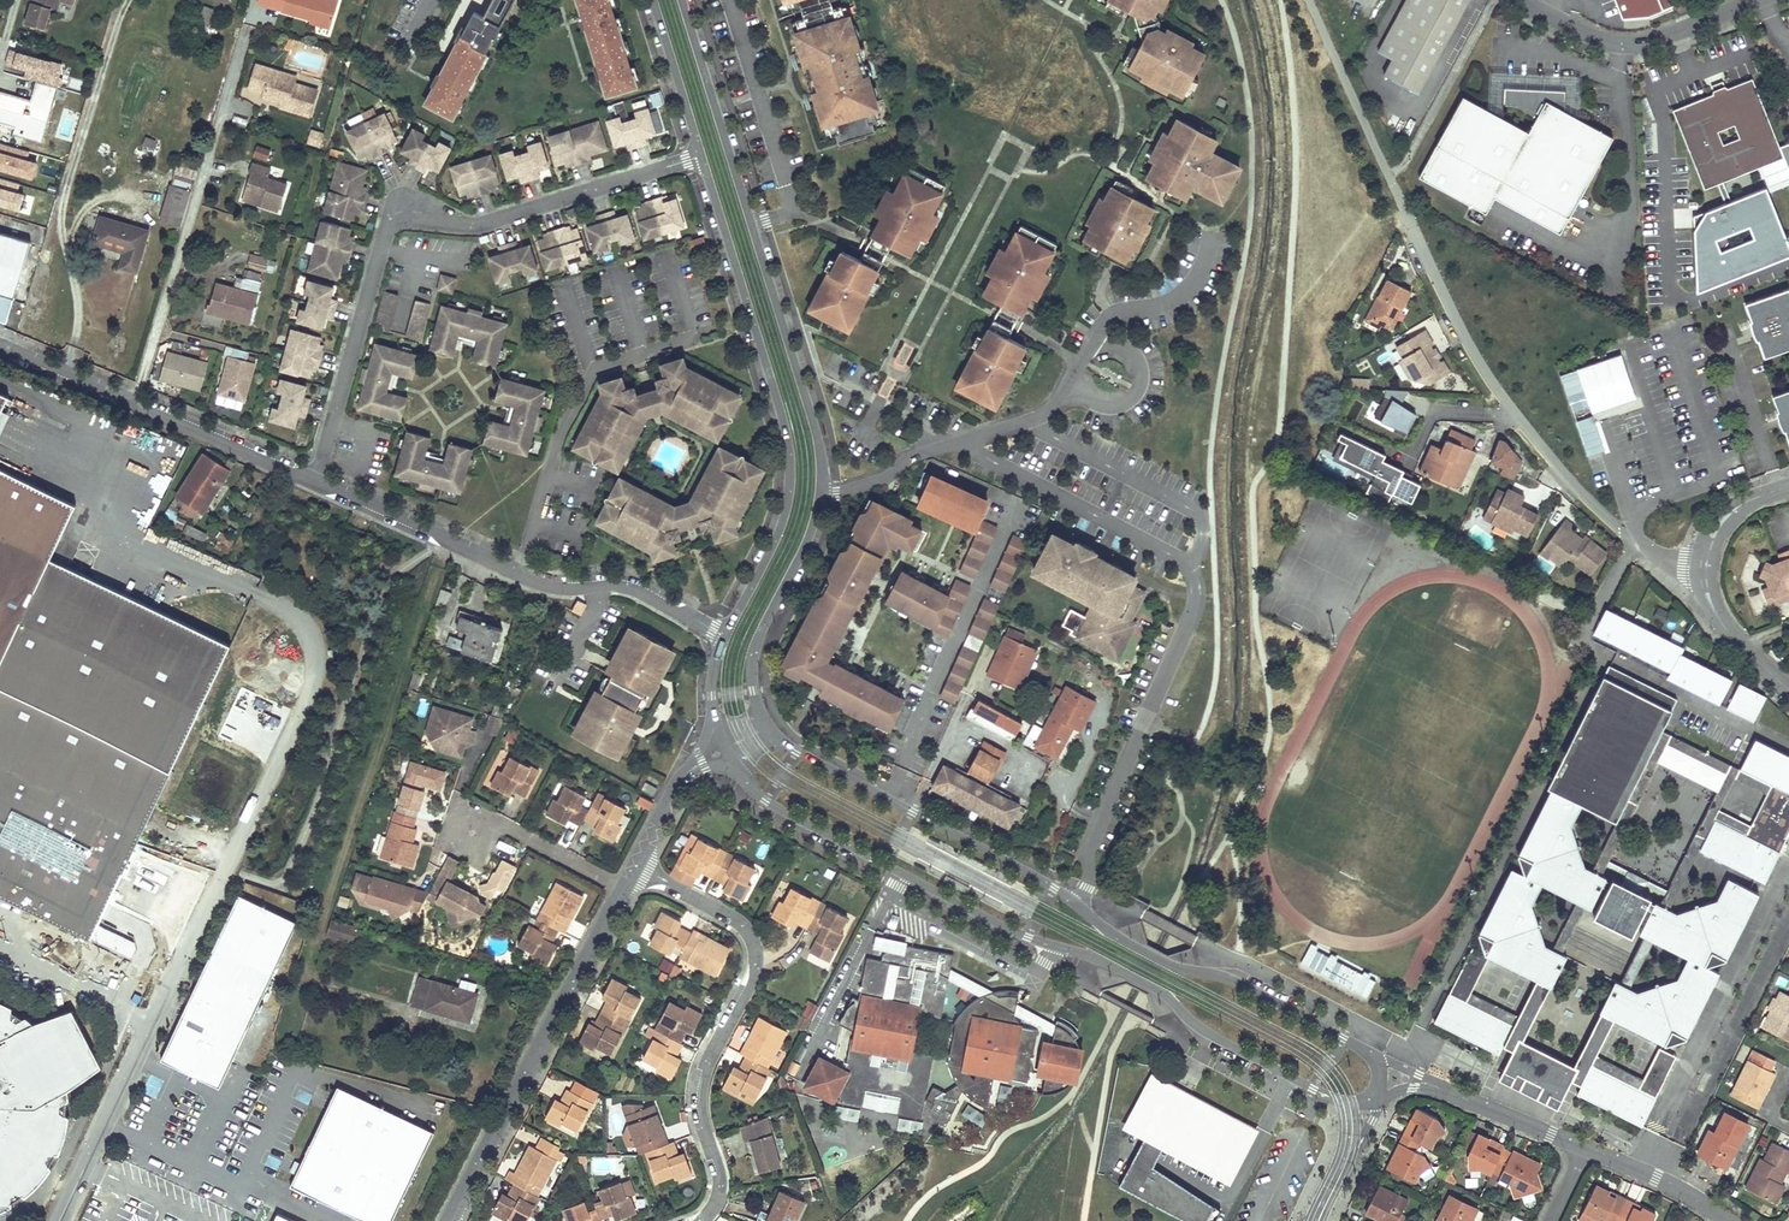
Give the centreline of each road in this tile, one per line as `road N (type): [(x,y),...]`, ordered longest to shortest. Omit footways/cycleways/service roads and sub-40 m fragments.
road 1 (residential): [(721,750),(779,809),(1028,936),(1088,954),(1157,989),(1202,1030),(1339,1099)]
road 2 (residential): [(1372,1052),(1238,976),(1182,968),(1104,927),(1054,887),(798,751),(768,725)]
road 3 (residential): [(316,480),(393,225),(485,223),(701,156)]
road 4 (residential): [(820,495),(815,427),(681,0)]
road 5 (residential): [(701,156),(784,425),(789,468),(784,519),(724,637)]
road 6 (residential): [(820,495),(883,480),(917,456),(1048,412),(1106,321),(1187,290),(1211,239)]
road 7 (residential): [(1412,228),(1473,354),(1568,482),(1633,543),(1700,566)]
road 8 (residential): [(724,637),(640,590),(540,581),(316,480)]
road 9 (residential): [(635,867),(727,915),(754,949),(749,987),(698,1092),(716,1169),(711,1208),(700,1220)]
road 10 (residential): [(244,29),(137,401)]
road 11 (residential): [(449,1220),(624,889)]
road 12 (residential): [(1754,0),(1652,41),(1619,45),(1524,0)]
road 13 (residential): [(768,725),(752,692),(754,650),(805,545),(820,495)]
road 14 (residential): [(316,480),(137,401)]
road 15 (residential): [(1433,1086),(1586,1150)]
road 16 (residential): [(652,0),(701,156)]
road 17 (residential): [(1586,1150),(1669,1184),(1727,1220)]
road 18 (residential): [(1788,690),(1717,617),(1700,566)]
road 19 (residential): [(624,889),(500,824),(488,827)]
road 20 (residential): [(137,401),(0,343)]
road 21 (residential): [(635,867),(682,778),(721,750)]
road 22 (residential): [(1319,1220),(1372,1121),(1377,1094)]
road 23 (residential): [(1339,1099),(1342,1146),(1309,1220)]
road 24 (residential): [(1700,566),(1708,540),(1734,510),(1788,485)]

